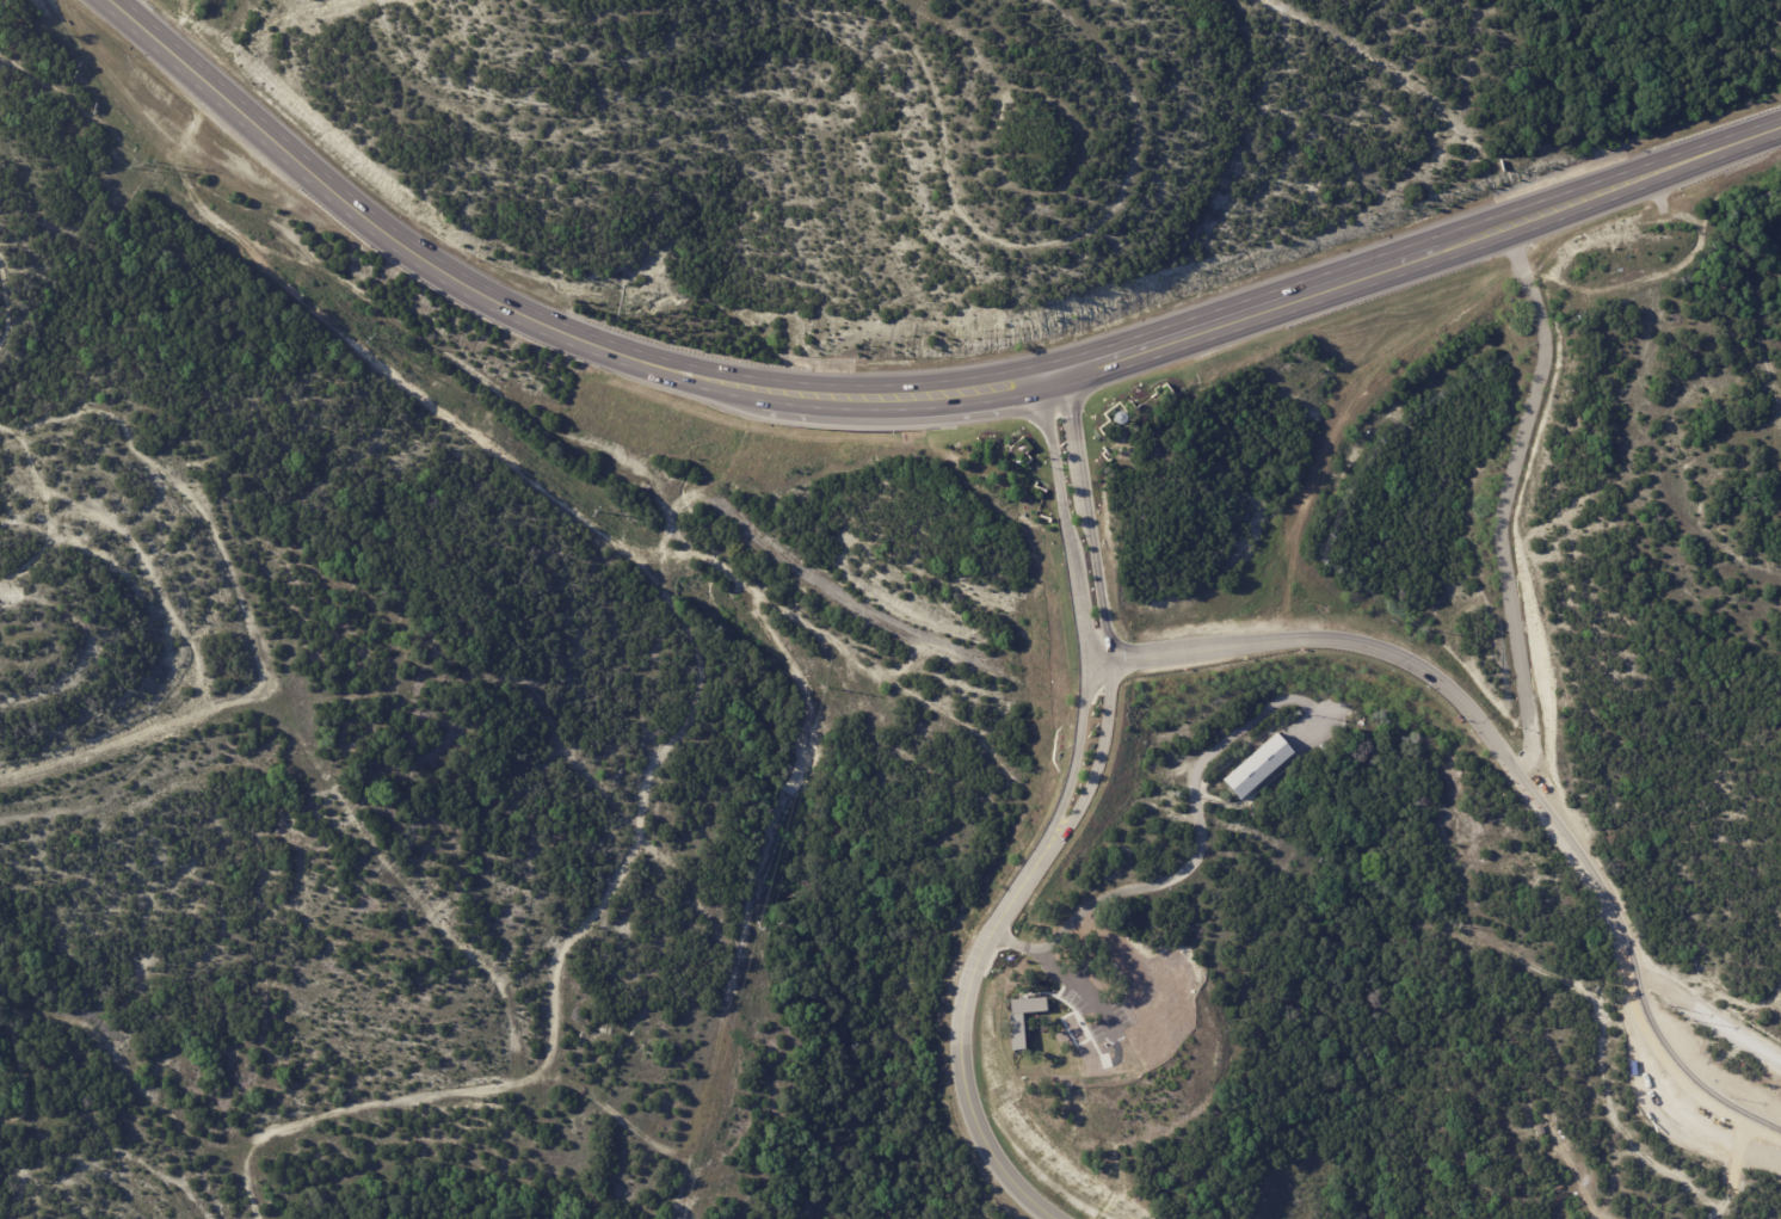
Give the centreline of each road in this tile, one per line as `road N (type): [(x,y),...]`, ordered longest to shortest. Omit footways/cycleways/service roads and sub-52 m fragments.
road 1 (secondary): [(110,0),(429,265),(505,316),(686,374),(820,393),(931,389),(1043,369),(1780,127)]
road 2 (residential): [(265,1218),(261,1126),(312,1094),(520,1046),(464,940),(327,809),(301,675),(263,586),(201,491),(148,445)]
road 3 (tertiary): [(1099,665),(1312,639),(1368,642),(1418,664),(1467,703),(1596,885),(1657,1045),(1702,1094),(1780,1135)]
road 4 (residential): [(1520,776),(1530,746),(1499,527),(1543,333),(1505,217)]
road 5 (tertiary): [(1064,832),(1115,741),(1124,661),(1071,413),(1043,369)]
road 6 (tertiary): [(1043,369),(1046,421),(1099,665),(1064,832)]
road 7 (tertiary): [(1055,1218),(1025,1196),(991,1150),(965,1079),(962,1033),(967,992),(991,932),(1064,832)]
road 8 (residential): [(0,774),(301,675)]
road 9 (residential): [(1632,973),(1780,1060)]

